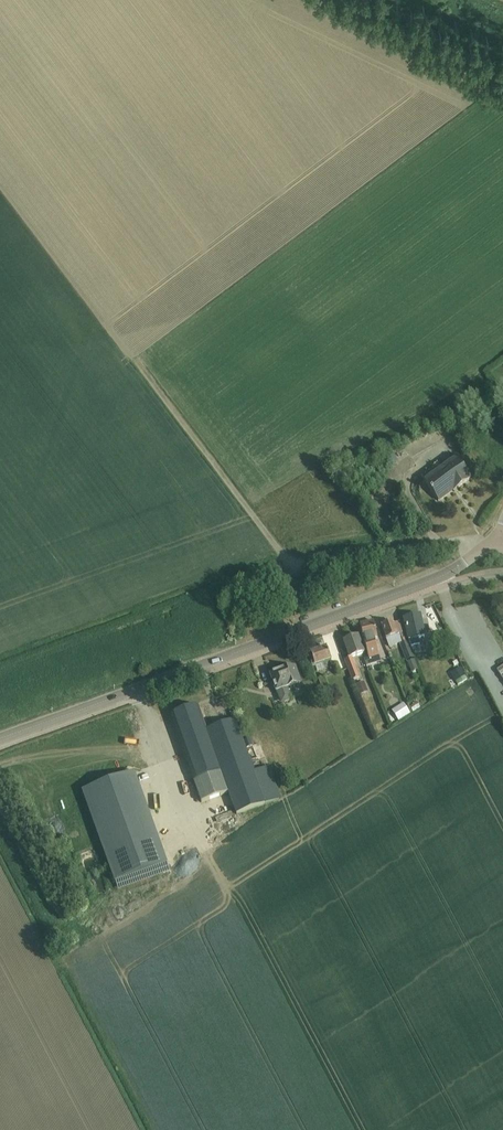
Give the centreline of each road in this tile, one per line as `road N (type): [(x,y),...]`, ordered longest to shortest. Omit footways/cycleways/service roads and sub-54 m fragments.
road 1 (tertiary): [(0,738),(423,583),(499,541)]

